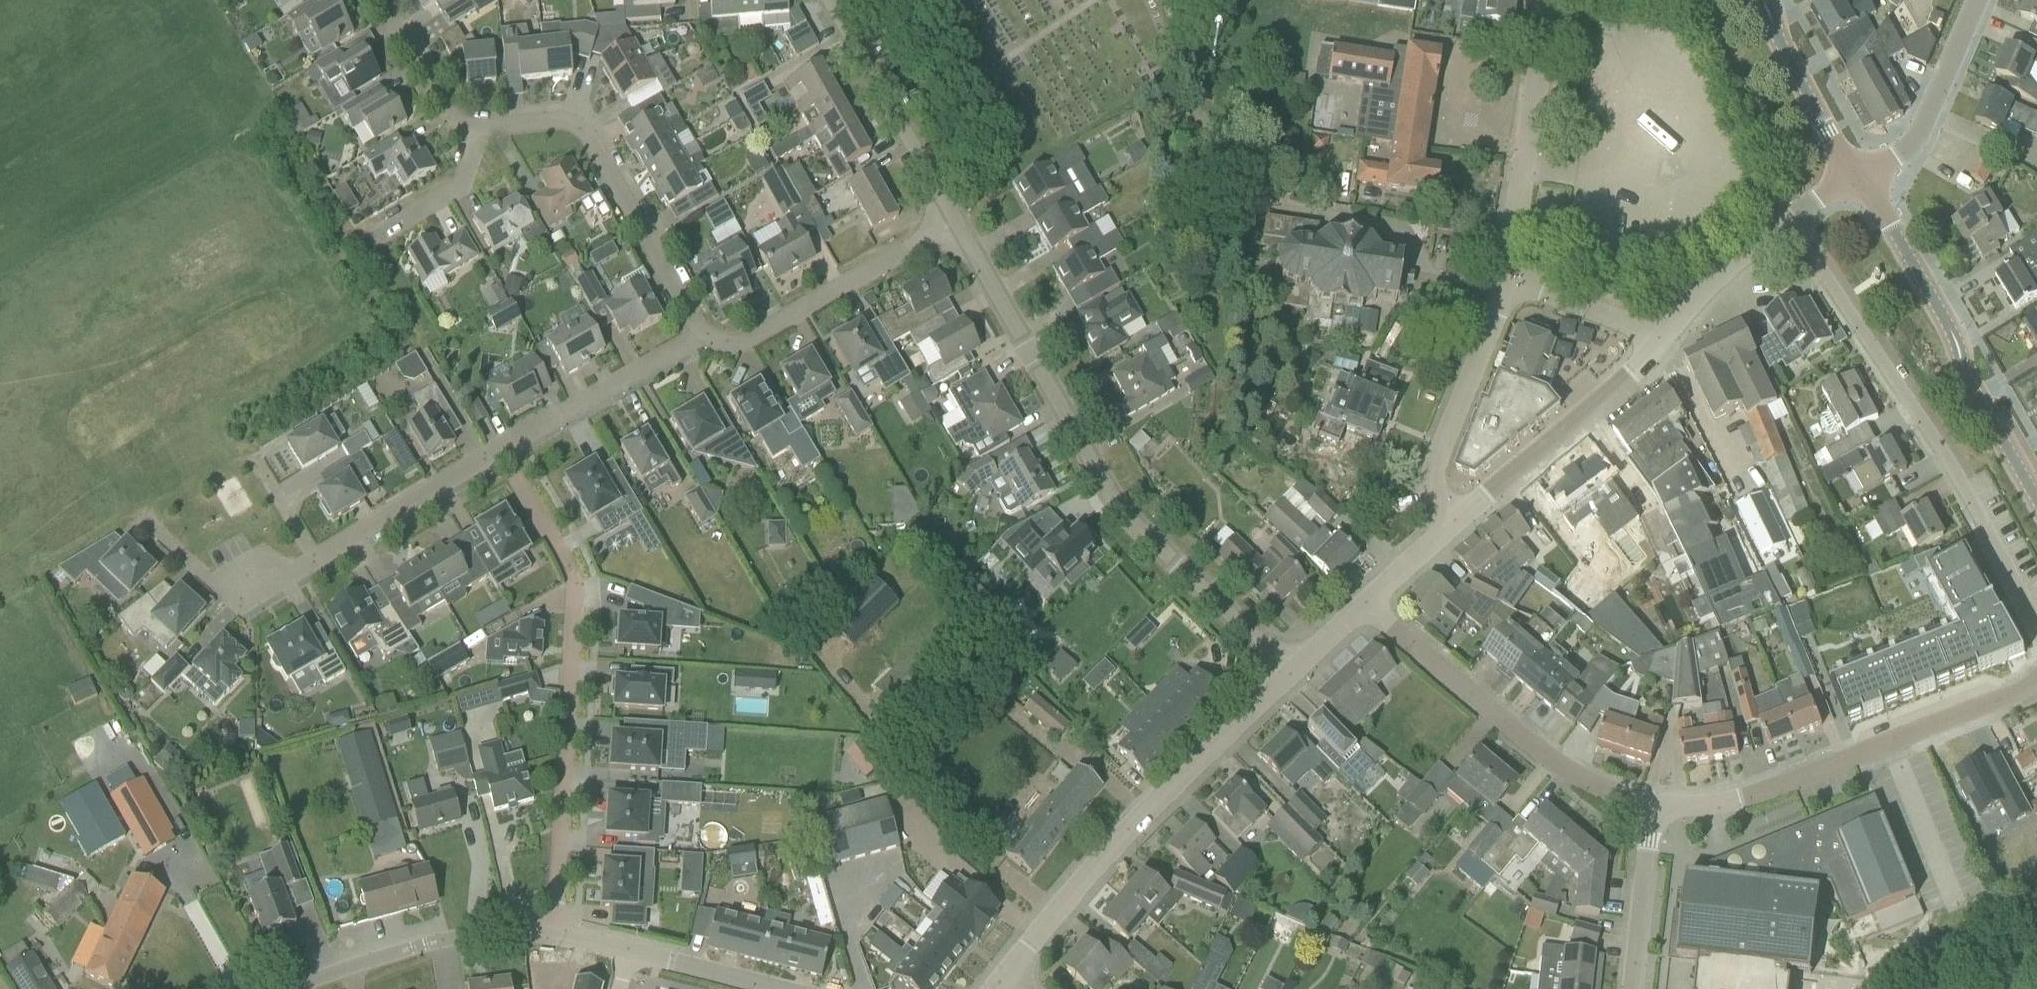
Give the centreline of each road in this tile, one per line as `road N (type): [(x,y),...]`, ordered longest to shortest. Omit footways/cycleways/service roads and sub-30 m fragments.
road 1 (residential): [(1289,670),(1111,500),(954,225)]
road 2 (residential): [(556,934),(583,576),(507,445)]
road 3 (residential): [(2036,620),(1930,429),(1785,225)]
road 4 (residential): [(998,988),(1161,795),(1289,670)]
road 5 (residential): [(1654,811),(1771,786),(2024,689),(2036,677)]
road 6 (residential): [(1654,811),(1561,769),(1367,602)]
road 7 (residential): [(475,130),(589,129),(712,329)]
road 8 (residential): [(1510,276),(1546,0)]
road 9 (residential): [(1459,516),(1666,338)]
road 10 (residential): [(712,329),(760,328),(954,225)]
road 11 (residential): [(1459,516),(1435,489),(1433,468),(1510,276)]
road 12 (unclassified): [(954,225),(827,0)]
road 13 (tertiary): [(2036,497),(1912,282)]
road 14 (residential): [(556,934),(420,952),(323,988)]
road 15 (residential): [(507,445),(712,329)]
road 16 (residential): [(314,559),(507,445)]
road 17 (unclassified): [(1863,178),(1919,143),(1980,0)]
road 18 (residential): [(151,514),(229,594),(254,594),(314,559)]
road 19 (residential): [(1632,988),(1654,811)]
road 20 (residential): [(1666,338),(1510,276)]
road 21 (residential): [(475,130),(455,125),(382,0)]
road 22 (residential): [(1666,338),(1727,268),(1785,225)]
road 23 (residential): [(788,988),(628,951)]
road 24 (residential): [(366,233),(464,183),(475,130)]
road 25 (residential): [(1367,602),(1459,516)]

